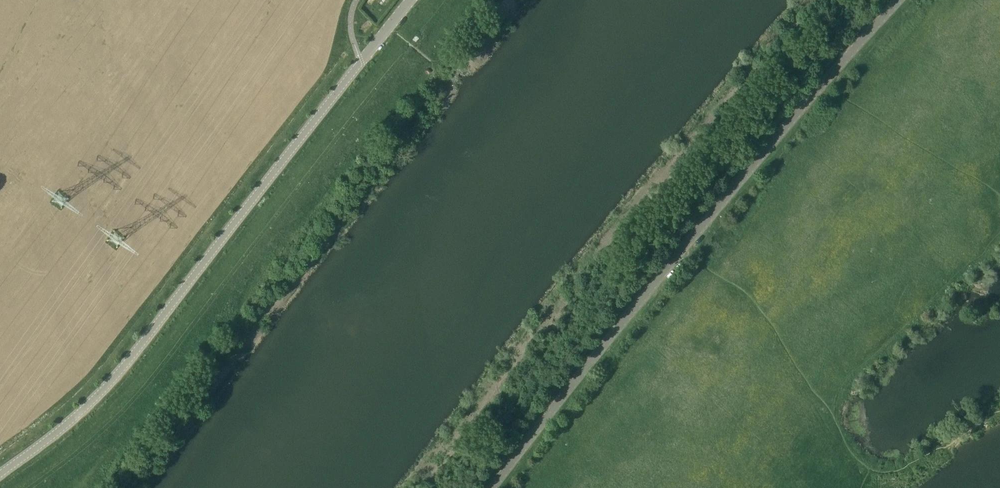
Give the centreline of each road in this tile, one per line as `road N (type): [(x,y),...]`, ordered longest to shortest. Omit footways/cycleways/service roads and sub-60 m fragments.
road 1 (unclassified): [(492,487),(705,223),(899,0)]
road 2 (residential): [(0,476),(113,381),(411,0)]

